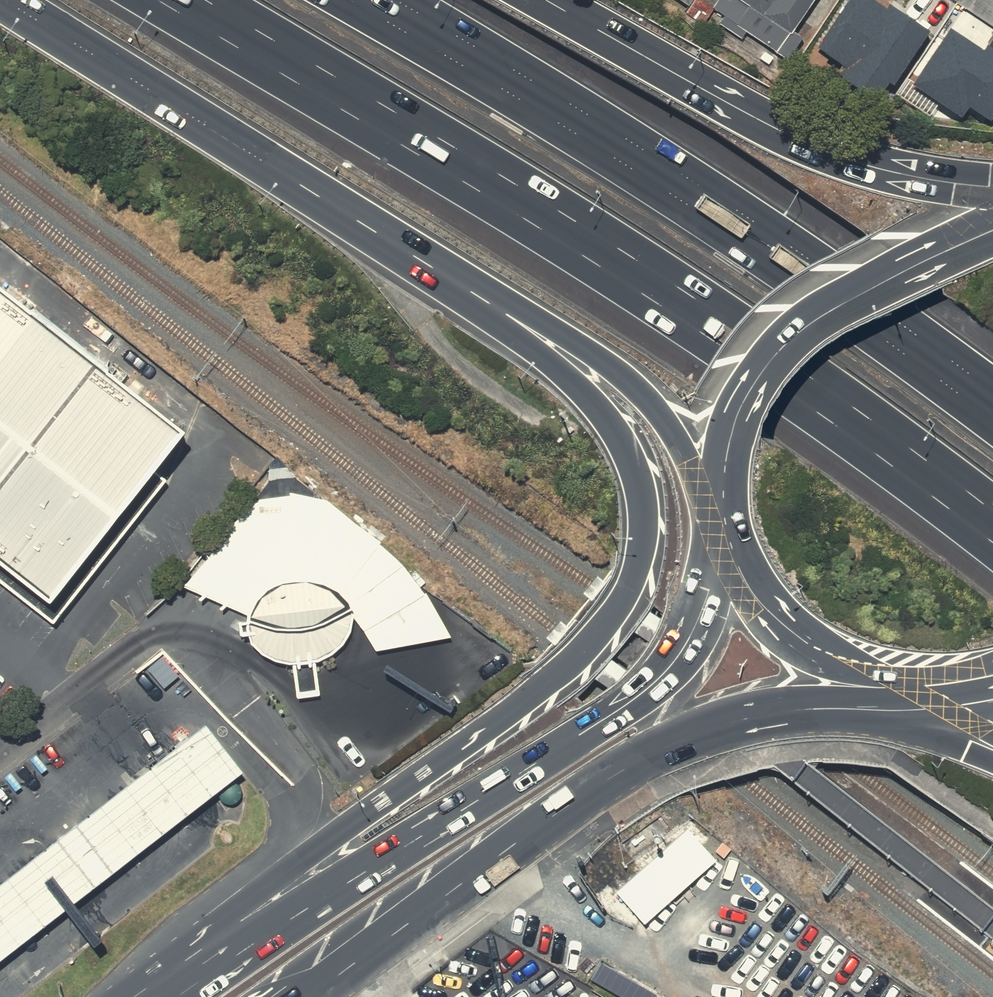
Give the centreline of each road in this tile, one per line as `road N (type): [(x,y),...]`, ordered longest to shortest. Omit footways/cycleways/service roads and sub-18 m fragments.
road 1 (motorway): [(115,996),(556,675),(633,582),(640,500),(615,436),(565,377),(380,233)]
road 2 (motorway): [(992,502),(841,389),(209,0)]
road 3 (primary): [(188,996),(632,699),(664,666),(707,589),(716,484)]
road 4 (motorway): [(349,0),(883,335),(992,414)]
road 5 (primary): [(901,699),(756,711),(692,729),(483,861),(298,996)]
road 6 (motorway): [(549,0),(768,124),(871,166),(992,187)]
road 7 (motorway): [(380,233),(9,0)]
road 8 (motorway): [(716,484),(644,388),(380,233)]
road 9 (primary): [(716,484),(730,422),(783,336),(864,284),(992,229)]
road 10 (primary): [(901,699),(768,595),(733,535),(716,484)]

